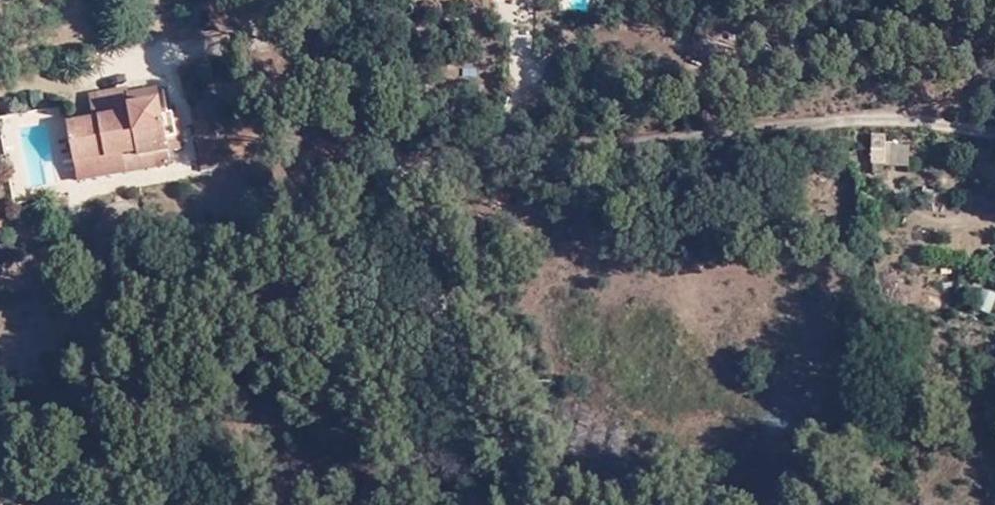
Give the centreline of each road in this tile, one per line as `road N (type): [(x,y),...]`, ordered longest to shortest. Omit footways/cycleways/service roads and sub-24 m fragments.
road 1 (residential): [(389,0),(382,98),(489,504)]

